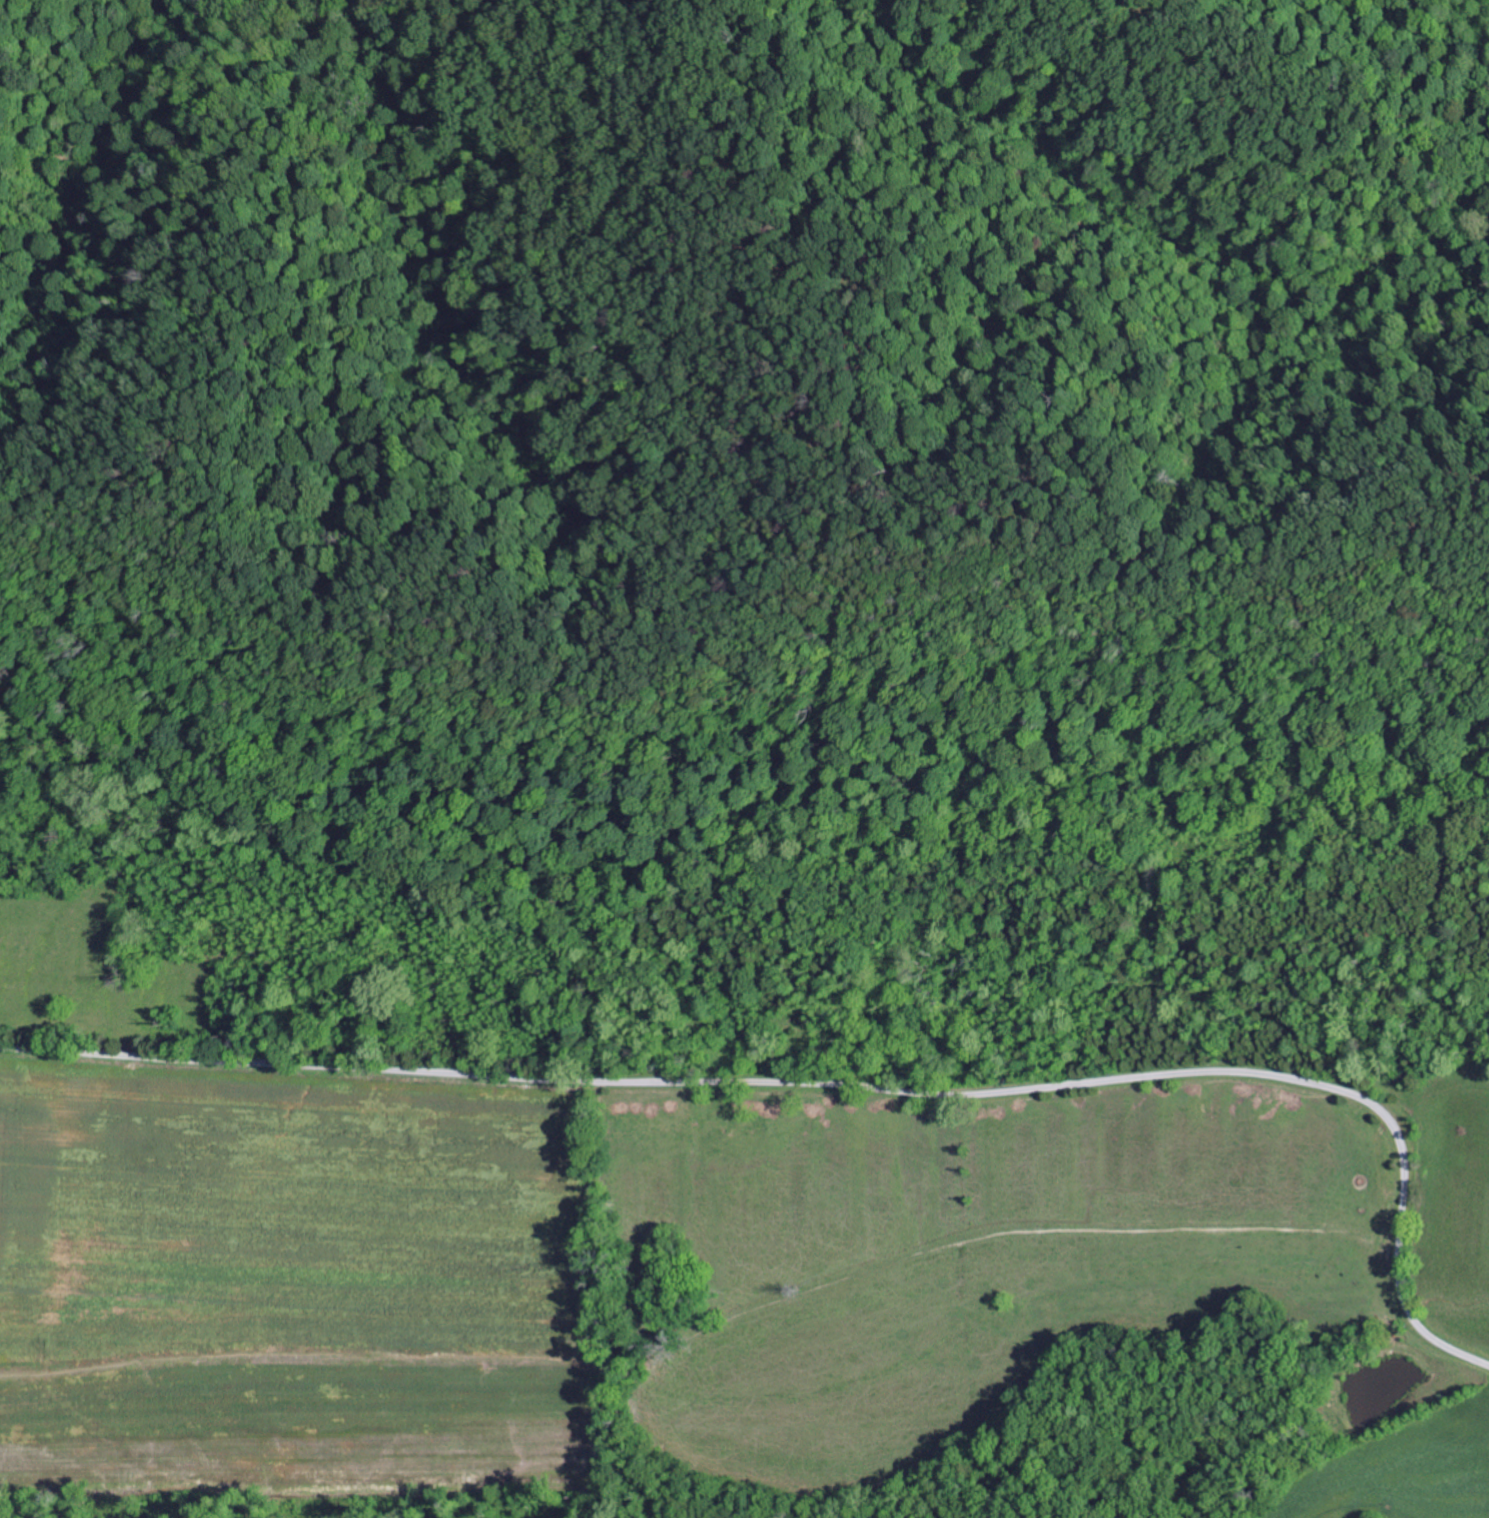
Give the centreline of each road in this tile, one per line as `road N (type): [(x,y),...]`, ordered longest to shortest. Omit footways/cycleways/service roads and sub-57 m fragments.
road 1 (residential): [(1488,1364),(1438,1340),(1404,1302),(1396,1248),(1401,1169),(1385,1118),(1359,1097),(1278,1074),(1215,1067),(882,1090),(0,1044)]

